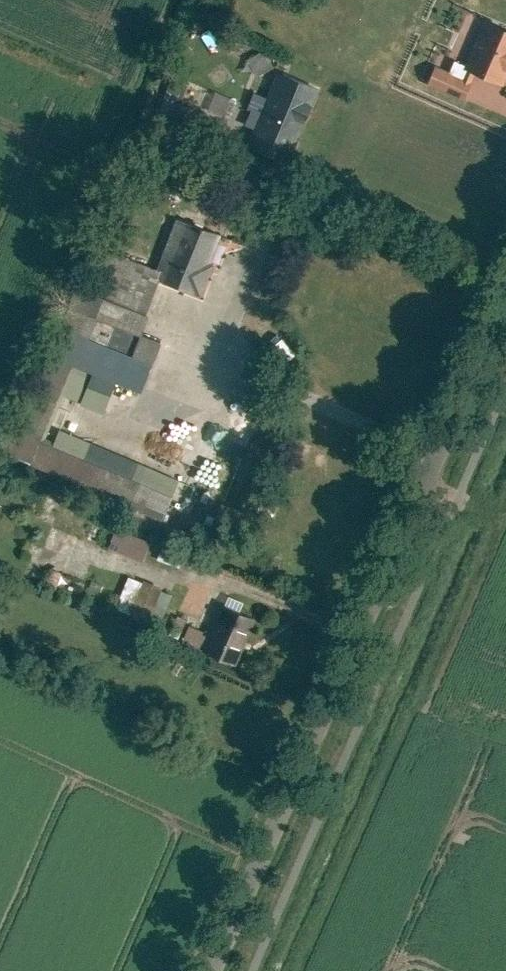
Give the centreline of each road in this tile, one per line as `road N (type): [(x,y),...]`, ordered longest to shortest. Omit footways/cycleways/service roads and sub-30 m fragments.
road 1 (tertiary): [(505,280),(207,970)]

